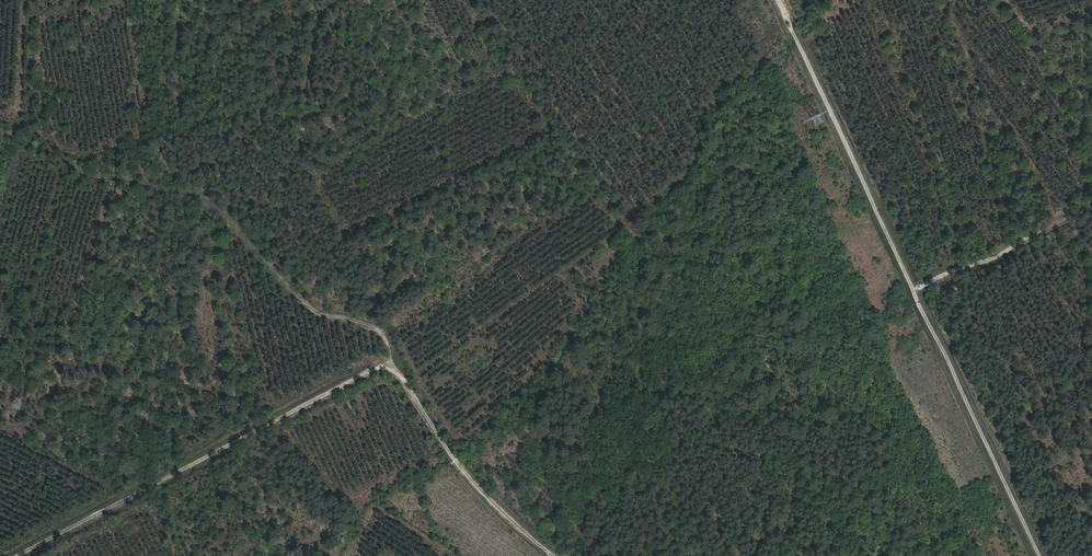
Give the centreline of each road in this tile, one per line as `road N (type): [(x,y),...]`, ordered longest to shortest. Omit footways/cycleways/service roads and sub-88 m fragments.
road 1 (track): [(555,555),(470,475),(388,361),(18,555)]
road 2 (track): [(1040,555),(779,0)]
road 3 (track): [(0,132),(87,174),(165,188),(227,212),(327,333),(388,361)]
road 4 (track): [(914,289),(999,259),(1053,223),(1091,210)]

